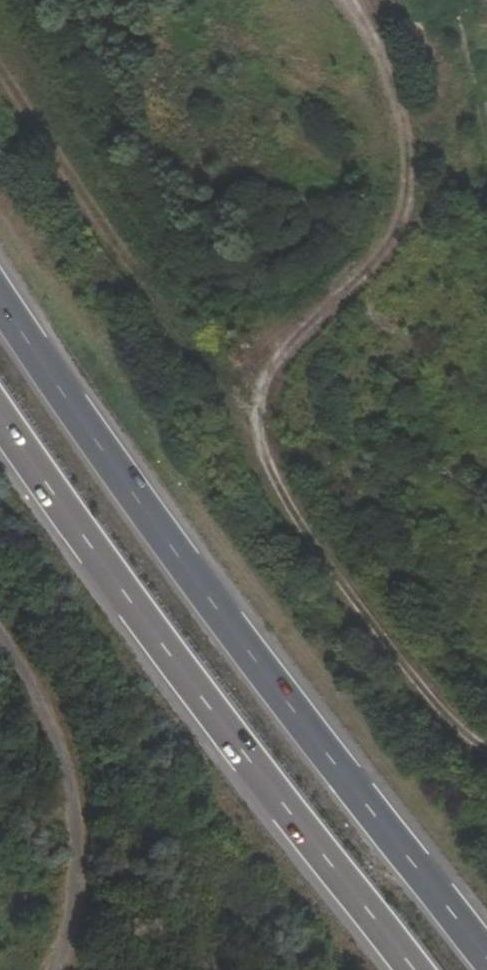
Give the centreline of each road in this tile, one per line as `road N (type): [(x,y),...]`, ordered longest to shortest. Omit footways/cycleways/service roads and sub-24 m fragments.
road 1 (trunk): [(486,951),(291,709),(0,299)]
road 2 (trunk): [(0,415),(411,969)]
road 3 (unclassified): [(267,458),(262,397),(288,347),(387,245),(410,191),(409,129),(382,51),(350,0)]
road 4 (unclassified): [(486,751),(456,723),(267,458)]
road 5 (track): [(0,636),(50,722),(76,811),(74,910),(56,969)]
road 6 (unclassified): [(112,239),(267,458)]
road 7 (unclassified): [(0,68),(112,239)]

